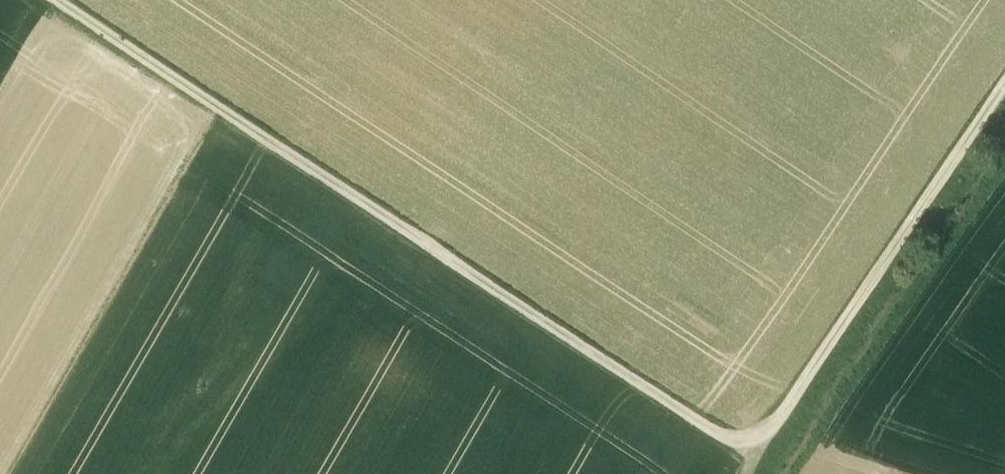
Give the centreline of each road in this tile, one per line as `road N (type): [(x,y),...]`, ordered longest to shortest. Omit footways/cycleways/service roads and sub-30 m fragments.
road 1 (track): [(1004,87),(773,429),(736,441),(59,0)]

